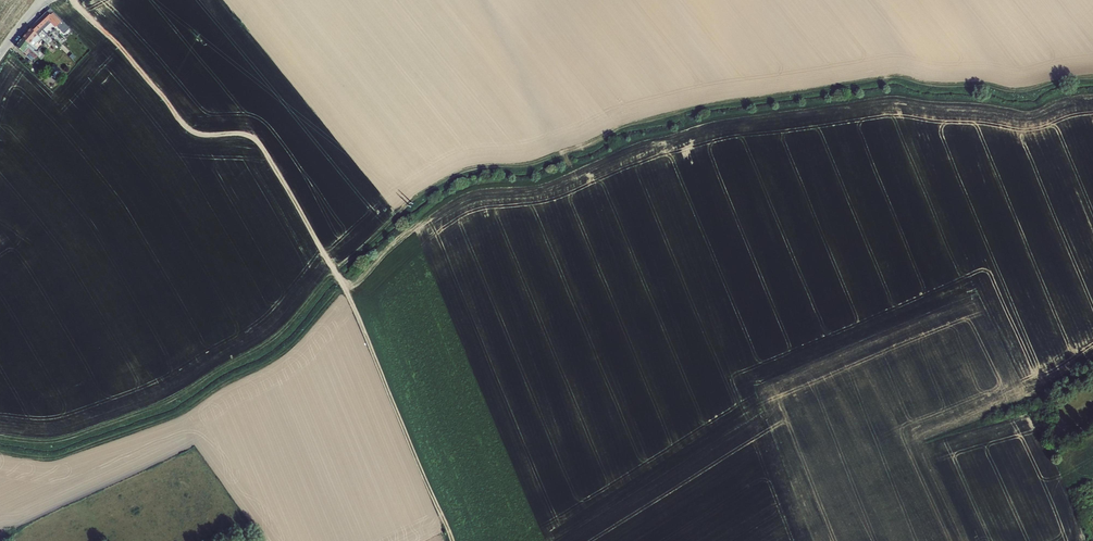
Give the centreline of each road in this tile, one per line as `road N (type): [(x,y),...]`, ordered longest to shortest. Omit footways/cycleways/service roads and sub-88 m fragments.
road 1 (track): [(452,540),(340,277),(257,140),(247,130),(189,133),(74,0)]

